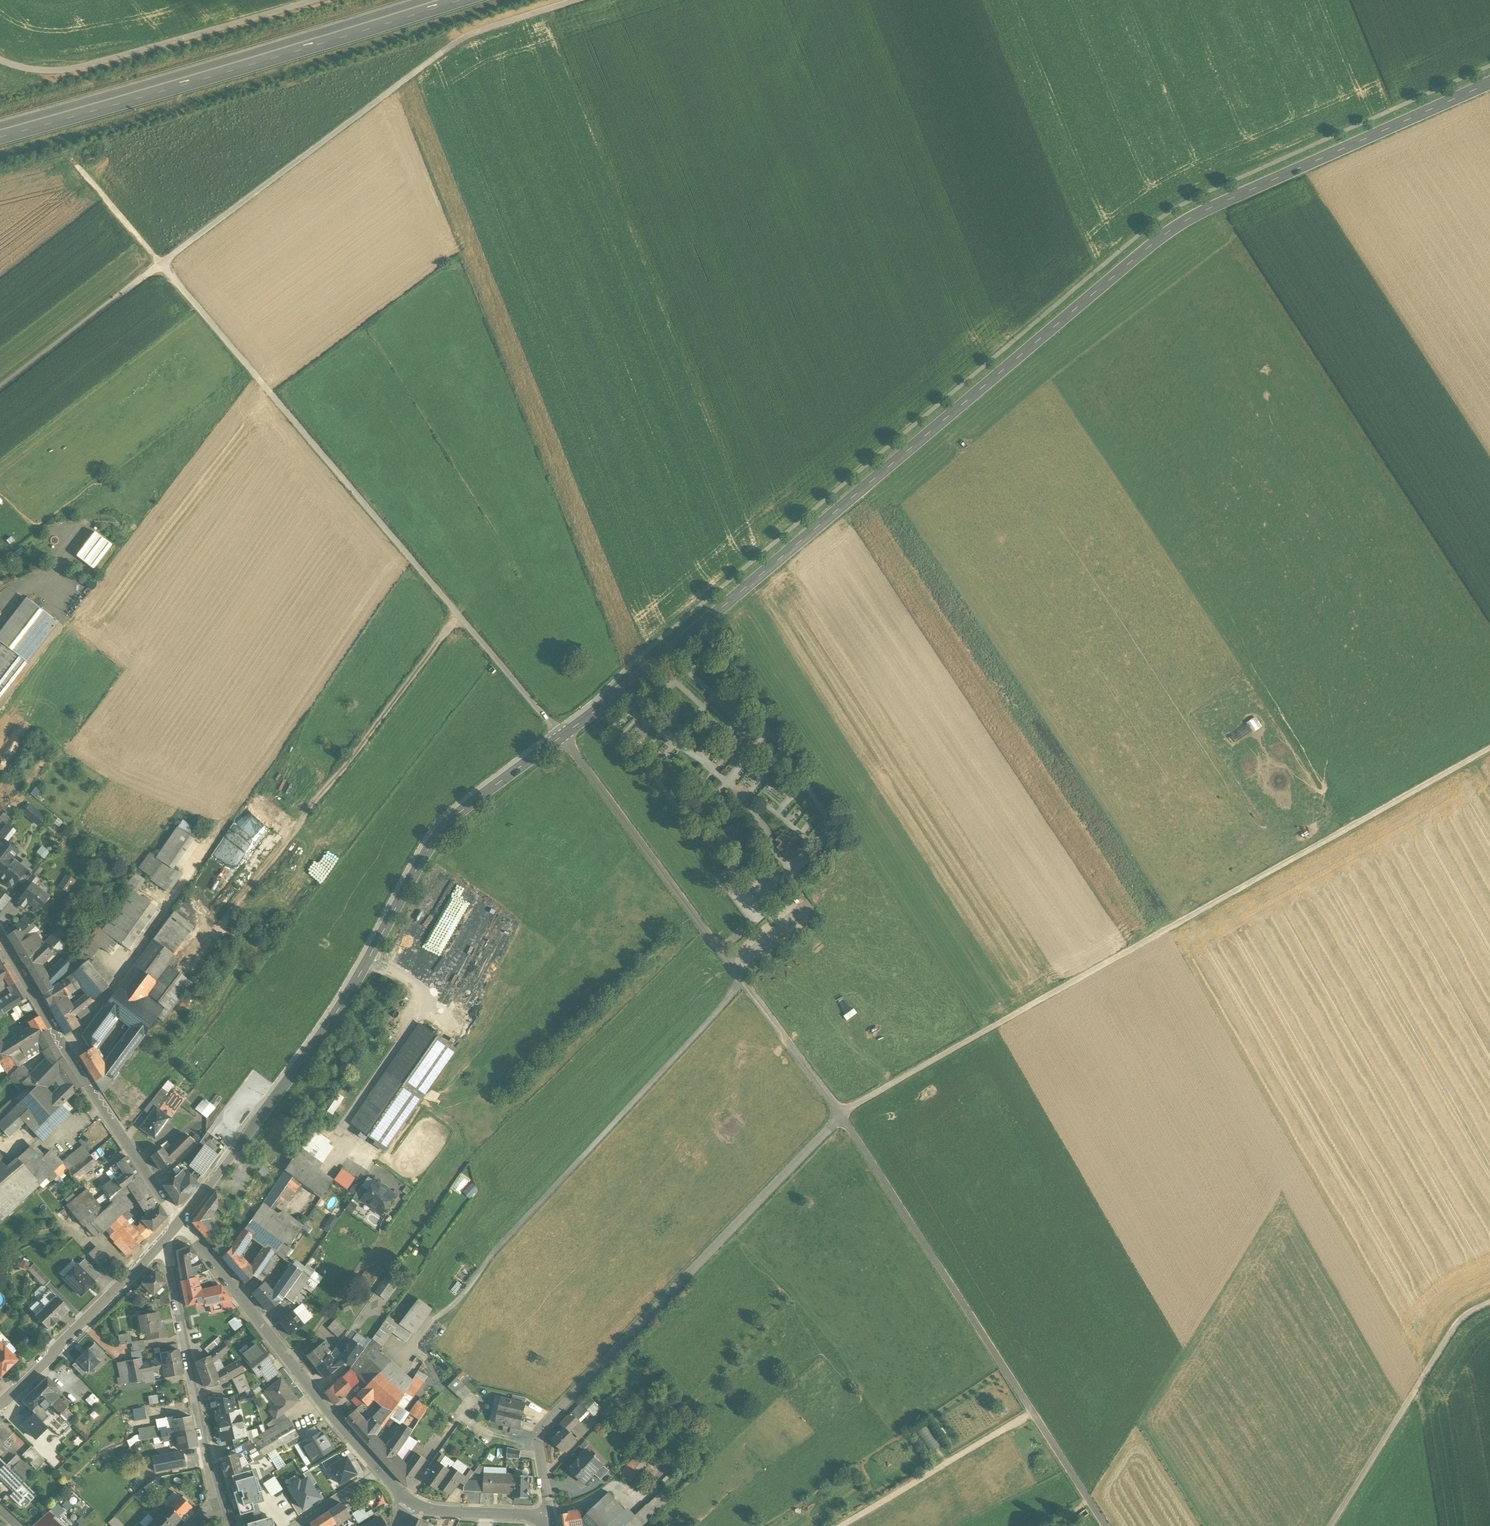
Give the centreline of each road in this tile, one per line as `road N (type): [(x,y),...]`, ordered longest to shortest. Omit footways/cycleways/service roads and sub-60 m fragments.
road 1 (tertiary): [(1489,84),(1181,221),(689,634),(468,805),(431,845),(346,996),(180,1221)]
road 2 (track): [(1489,748),(840,1115)]
road 3 (track): [(159,265),(560,737)]
road 4 (track): [(746,983),(404,1350)]
road 5 (track): [(159,265),(466,36),(576,0)]
road 6 (track): [(840,1115),(1105,1525)]
road 7 (trunk): [(0,133),(447,0)]
road 8 (track): [(457,616),(302,820),(220,943)]
road 9 (track): [(562,1405),(840,1115)]
road 10 (track): [(345,0),(77,77),(0,67)]
road 11 (tertiary): [(180,1221),(0,927)]
road 12 (tertiary): [(379,1469),(180,1221)]
road 13 (track): [(1489,1303),(1457,1324),(1331,1525)]
road 14 (residential): [(214,1504),(159,1246)]
road 15 (tertiary): [(159,1246),(0,1405)]
road 16 (track): [(0,388),(159,265)]
road 17 (tertiary): [(542,1520),(437,1512),(408,1500)]
road 18 (unclassified): [(542,1520),(548,1511),(538,1440),(562,1405)]
road 19 (track): [(159,265),(80,172)]

